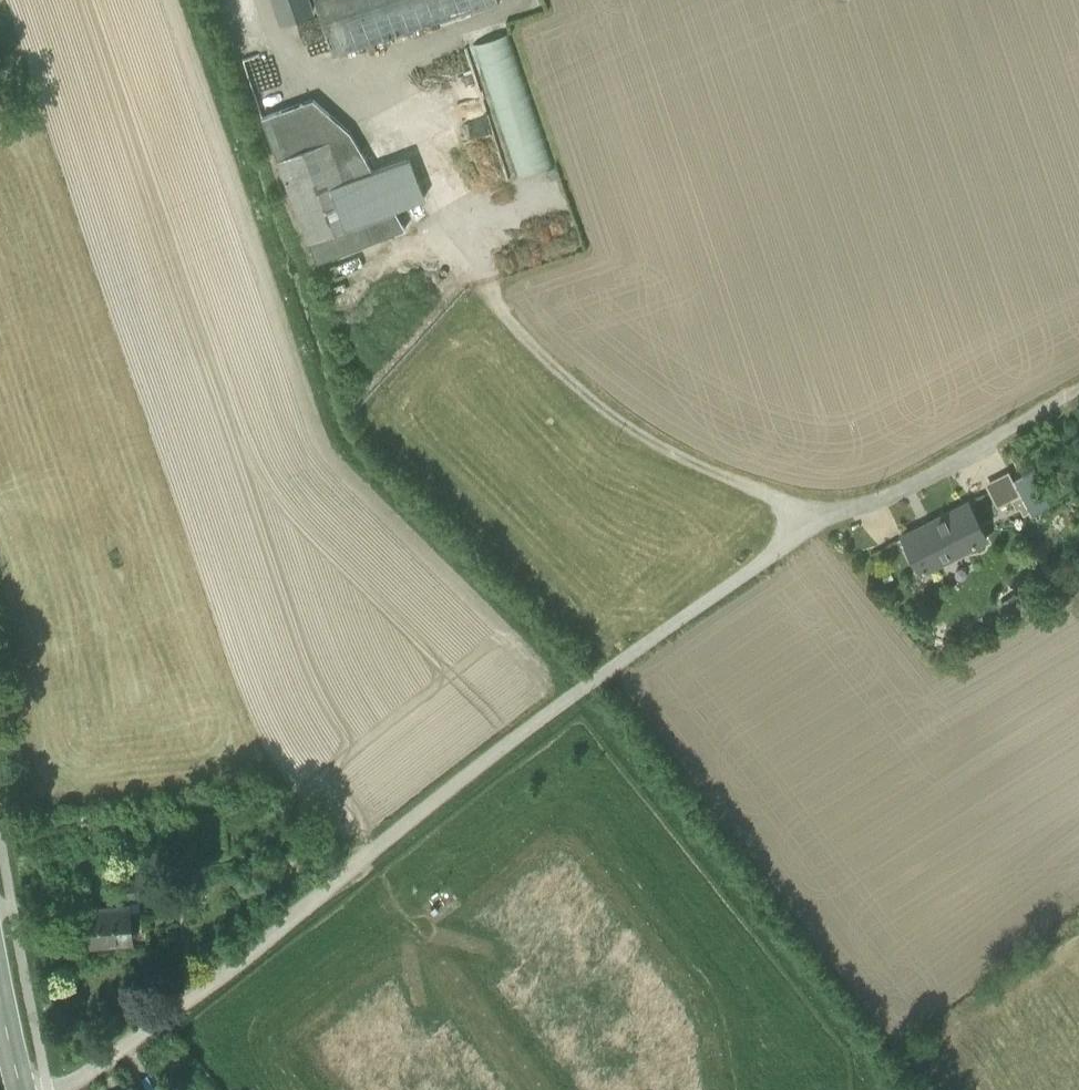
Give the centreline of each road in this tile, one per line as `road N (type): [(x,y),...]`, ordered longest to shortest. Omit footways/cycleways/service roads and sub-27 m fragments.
road 1 (residential): [(987,440),(821,516),(567,697),(79,1081),(55,1089)]

